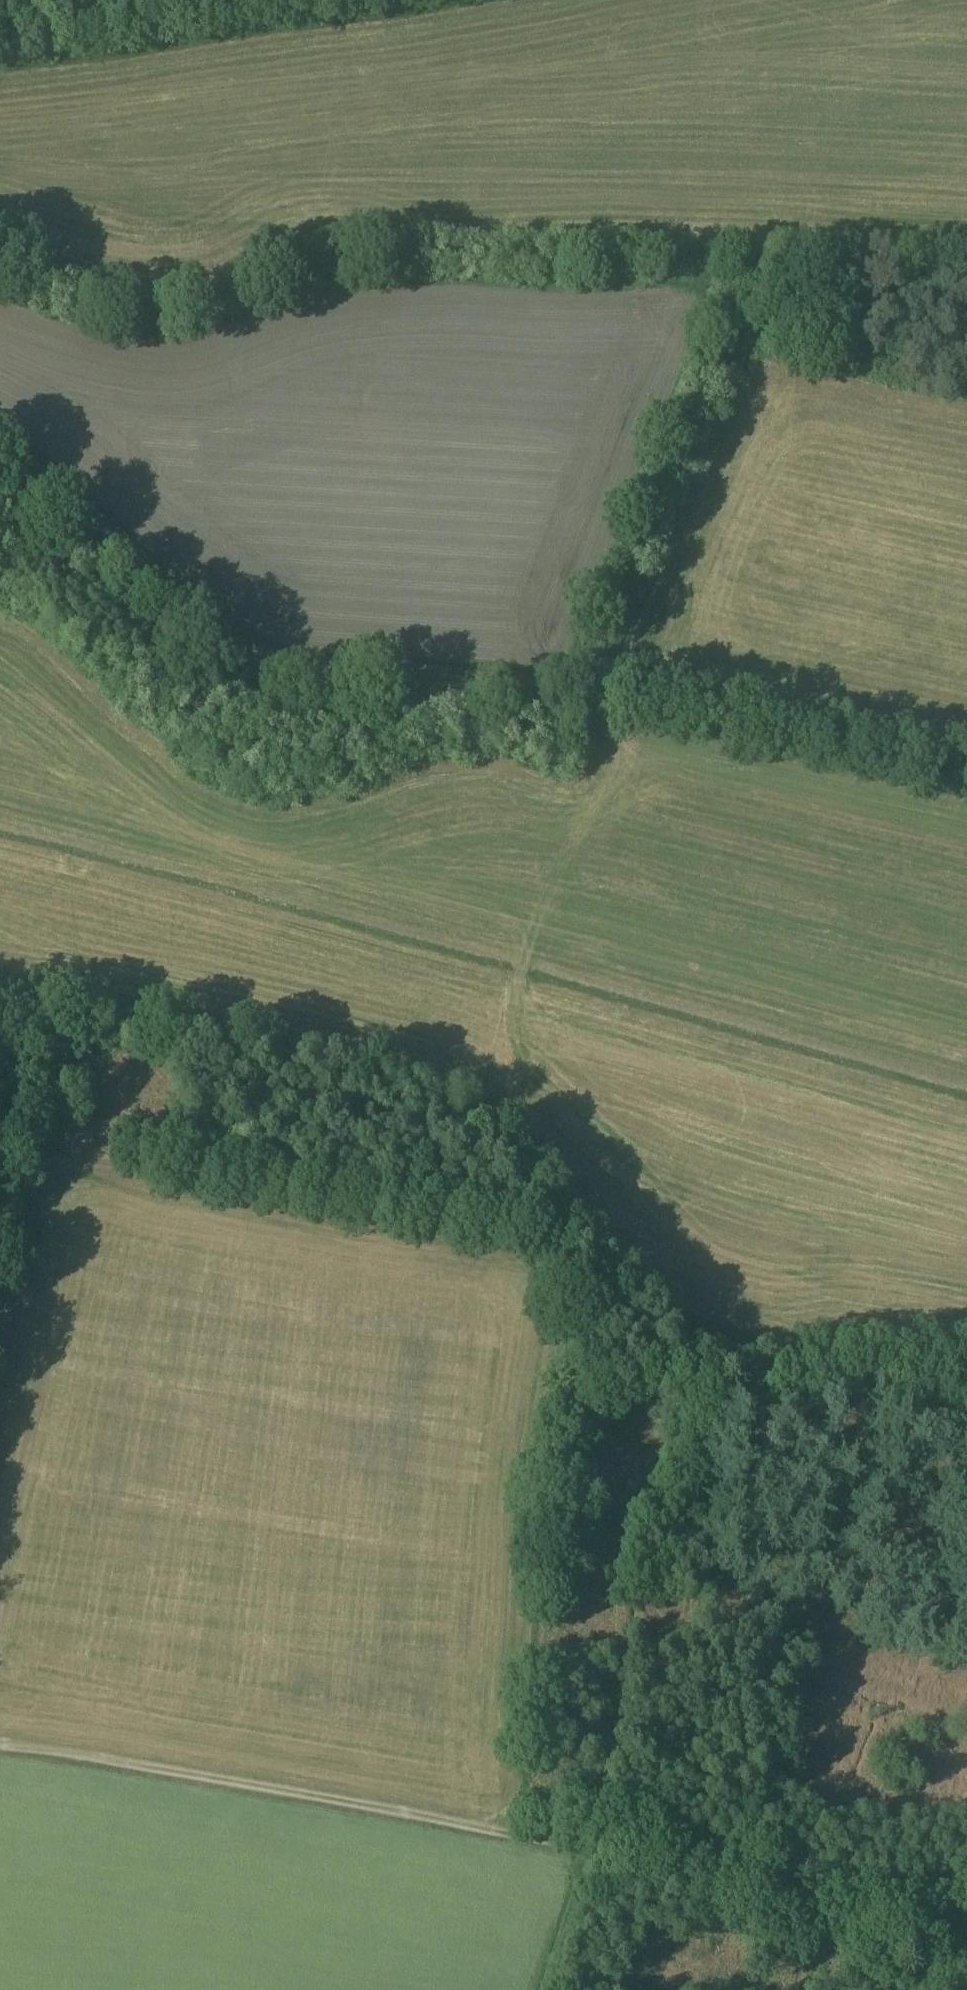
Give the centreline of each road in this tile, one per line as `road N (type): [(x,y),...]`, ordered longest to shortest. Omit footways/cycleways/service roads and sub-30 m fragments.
road 1 (track): [(966,790),(553,694),(255,659),(183,611),(0,449)]
road 2 (track): [(0,1747),(645,1860),(850,1938),(966,1965)]

